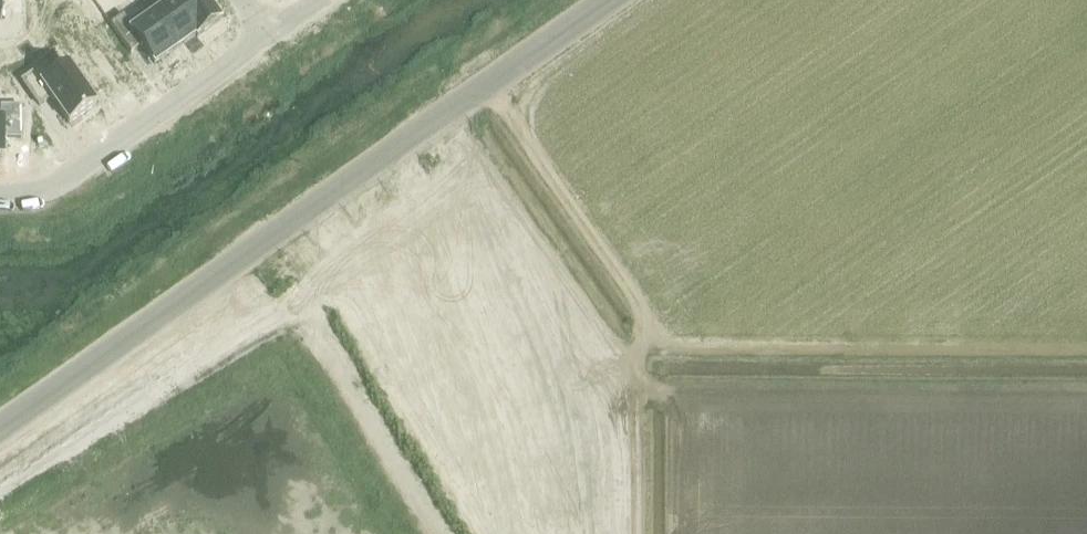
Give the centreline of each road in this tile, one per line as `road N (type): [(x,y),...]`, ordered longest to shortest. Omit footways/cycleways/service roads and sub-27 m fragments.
road 1 (tertiary): [(607,0),(0,427)]
road 2 (residential): [(0,190),(52,186),(268,34)]

